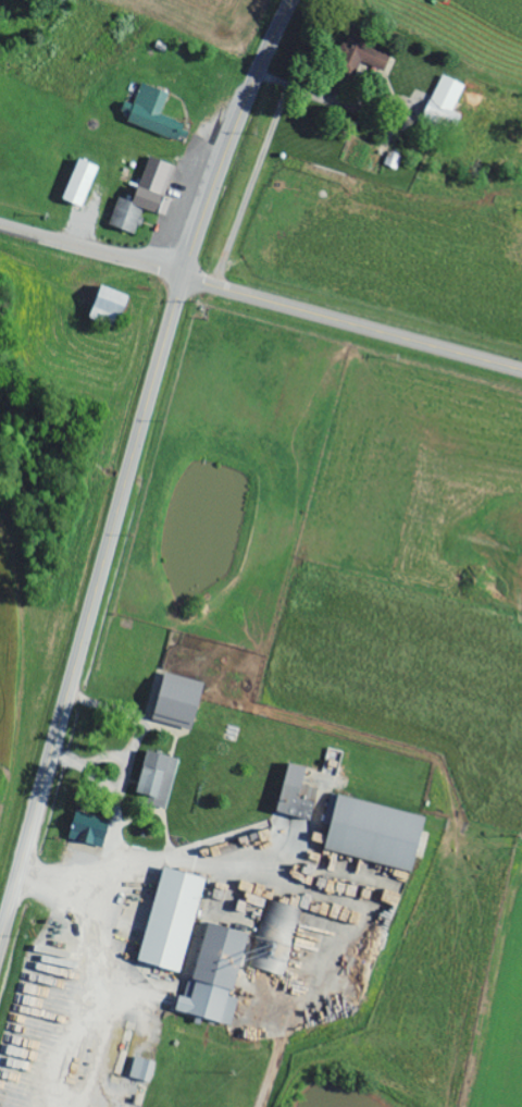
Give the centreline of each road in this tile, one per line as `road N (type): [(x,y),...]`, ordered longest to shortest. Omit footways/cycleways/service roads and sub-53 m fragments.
road 1 (secondary): [(0,945),(185,276),(223,163),(295,0)]
road 2 (secondary): [(0,225),(521,370)]

